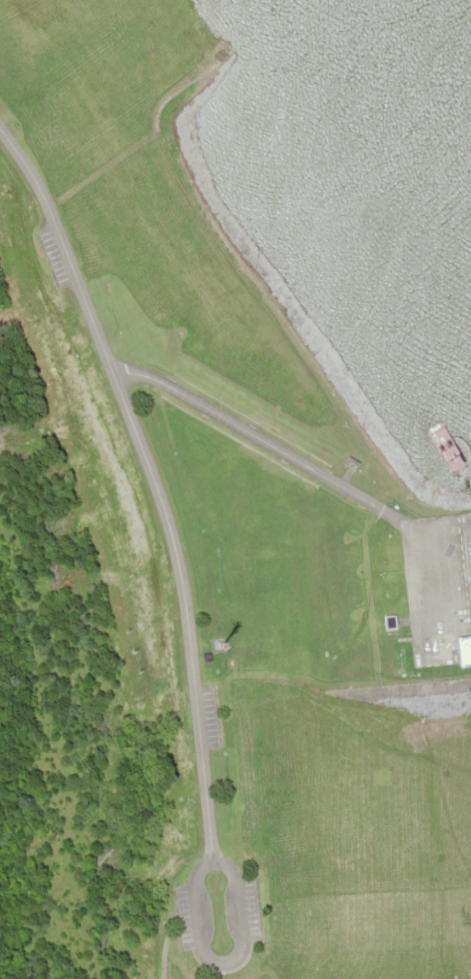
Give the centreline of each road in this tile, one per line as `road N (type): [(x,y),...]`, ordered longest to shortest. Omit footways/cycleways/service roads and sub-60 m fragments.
road 1 (residential): [(210,856),(175,549),(63,242),(0,129)]
road 2 (residential): [(111,374),(139,372),(180,391),(403,525)]
road 3 (residential): [(195,870),(210,856),(234,883),(240,940),(229,961),(204,957),(199,944),(195,870)]

